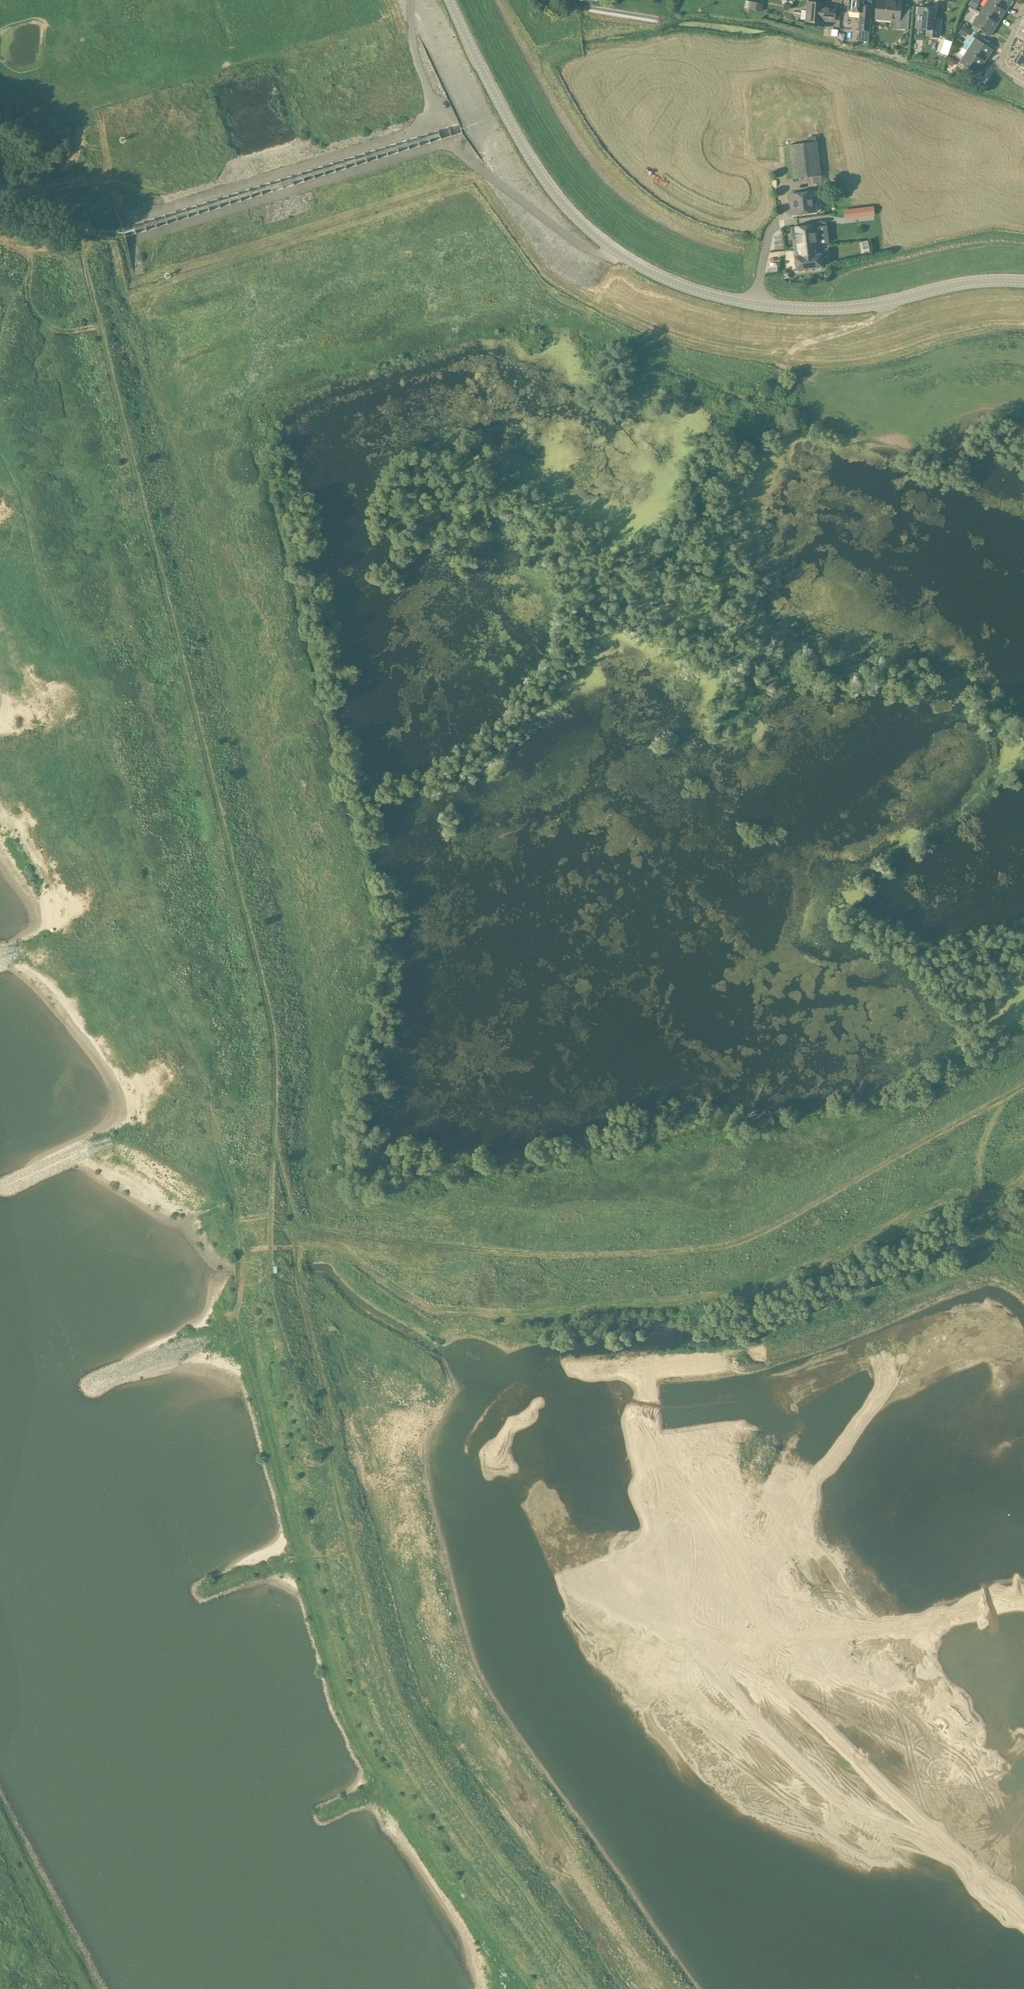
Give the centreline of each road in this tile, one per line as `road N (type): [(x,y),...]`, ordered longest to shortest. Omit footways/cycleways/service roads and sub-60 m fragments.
road 1 (tertiary): [(755,303),(661,276),(574,214),(525,149),(449,0)]
road 2 (tertiary): [(1023,282),(973,282),(846,307),(755,303)]

